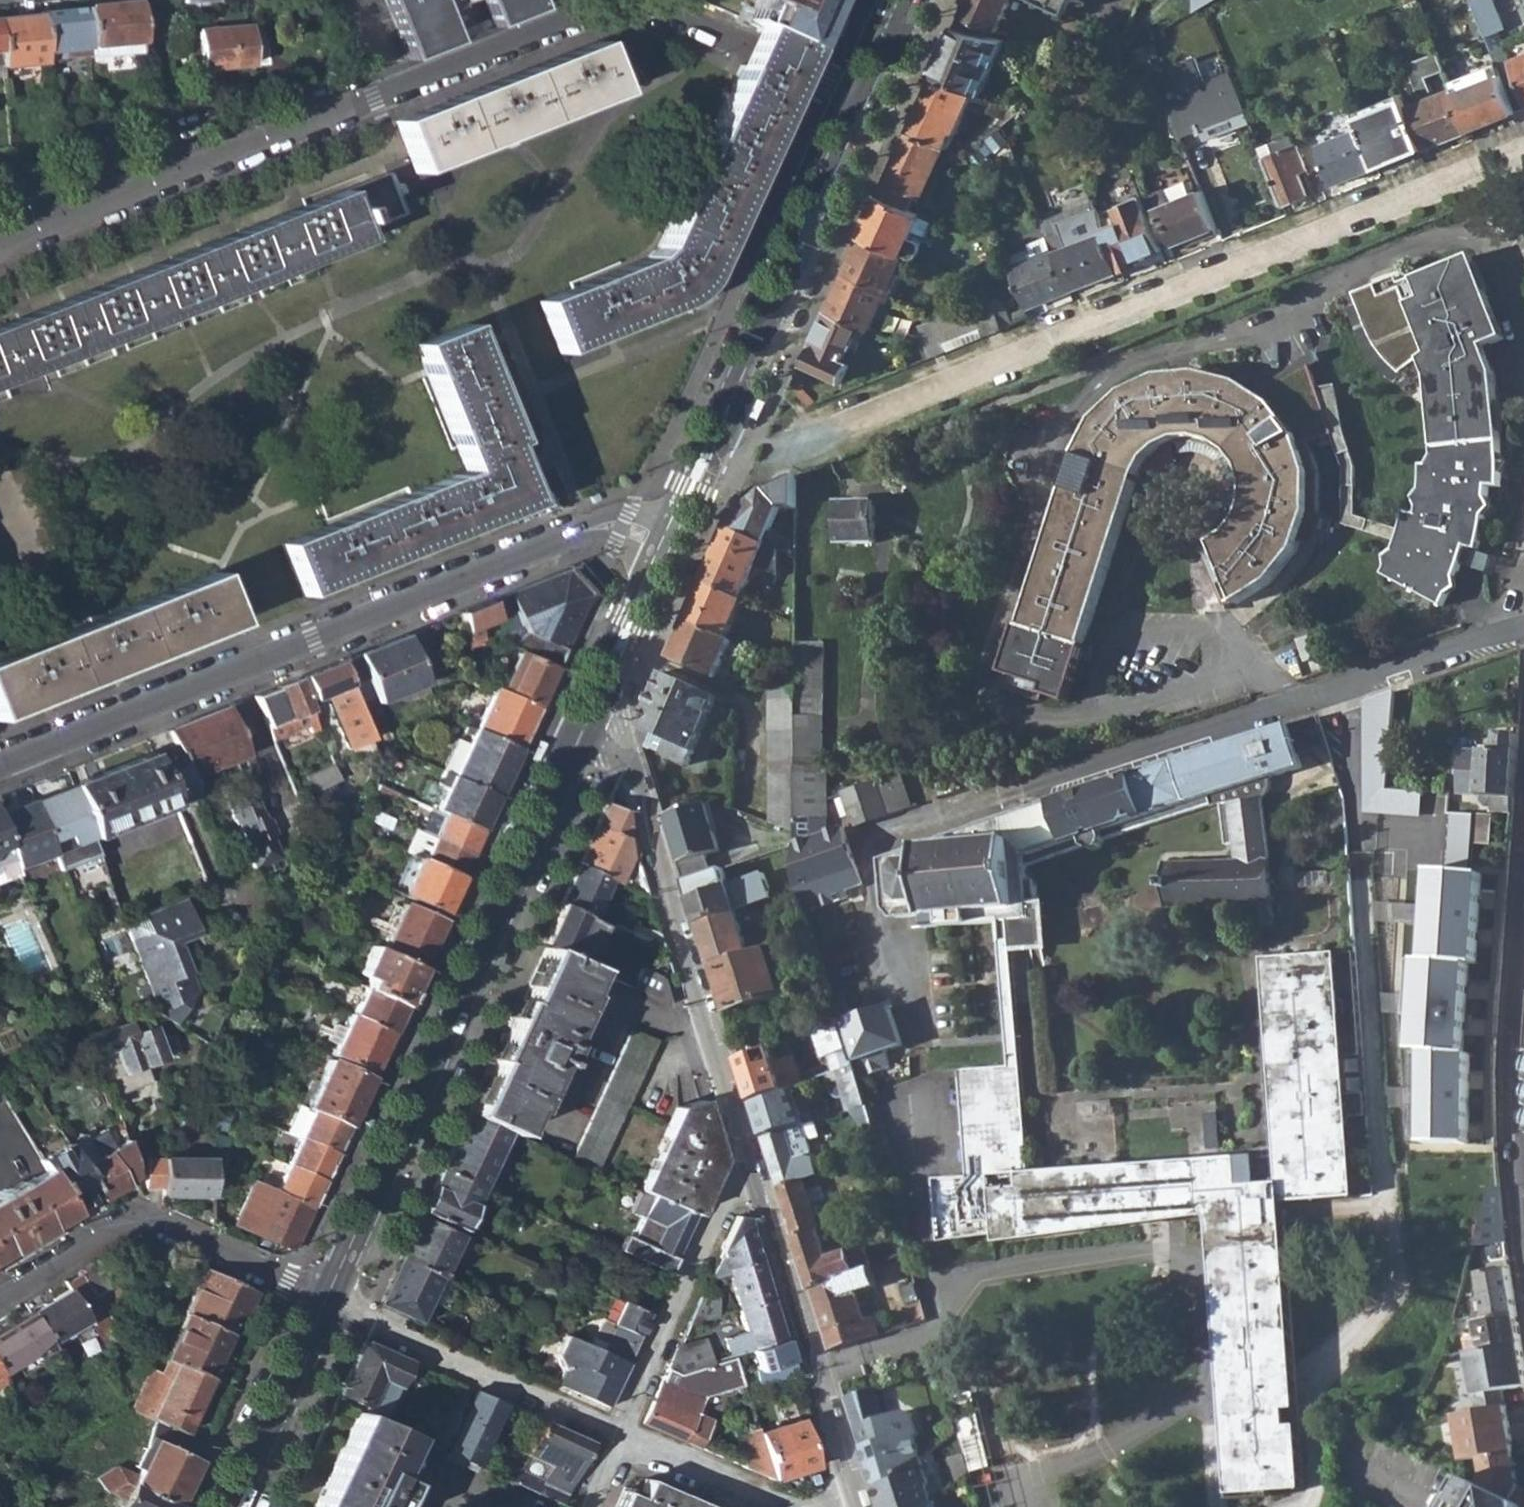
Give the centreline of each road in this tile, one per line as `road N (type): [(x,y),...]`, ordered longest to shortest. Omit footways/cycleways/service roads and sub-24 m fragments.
road 1 (residential): [(0,257),(631,6),(658,11),(861,107)]
road 2 (residential): [(1523,152),(839,433),(794,438)]
road 3 (residential): [(0,762),(568,537),(626,524),(670,538)]
road 4 (primary): [(590,717),(326,1300)]
road 5 (residential): [(1523,621),(1034,786)]
road 6 (primary): [(861,107),(670,538)]
road 7 (residential): [(590,717),(608,730),(633,775),(743,1152)]
road 8 (residential): [(743,1152),(855,1506)]
road 9 (residential): [(1523,834),(1510,1053),(1523,1200)]
road 10 (residential): [(0,1297),(139,1216),(326,1300)]
road 11 (residential): [(326,1300),(618,1430)]
road 12 (residential): [(743,1152),(618,1430)]
road 13 (primary): [(326,1300),(233,1506)]
road 14 (residential): [(618,1430),(799,1506)]
road 15 (primary): [(670,538),(590,717)]

